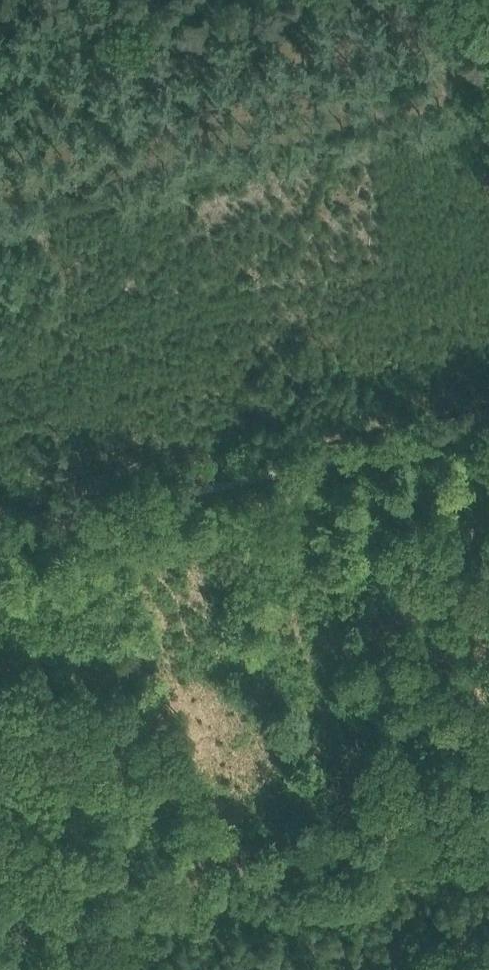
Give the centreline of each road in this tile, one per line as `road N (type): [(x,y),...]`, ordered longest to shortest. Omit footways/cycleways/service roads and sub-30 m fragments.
road 1 (track): [(0,949),(488,823)]
road 2 (track): [(0,533),(488,419)]

